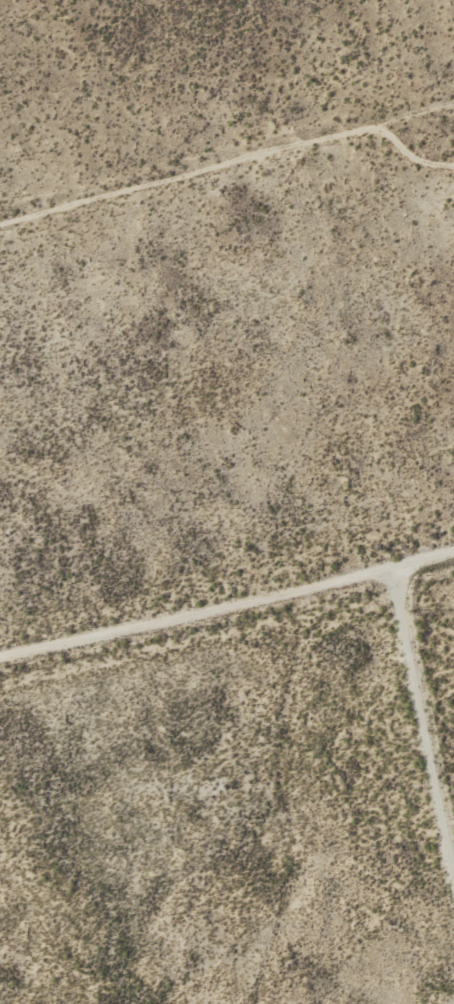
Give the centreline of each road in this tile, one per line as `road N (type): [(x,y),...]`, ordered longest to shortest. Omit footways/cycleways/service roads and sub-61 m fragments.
road 1 (track): [(453,552),(0,658)]

